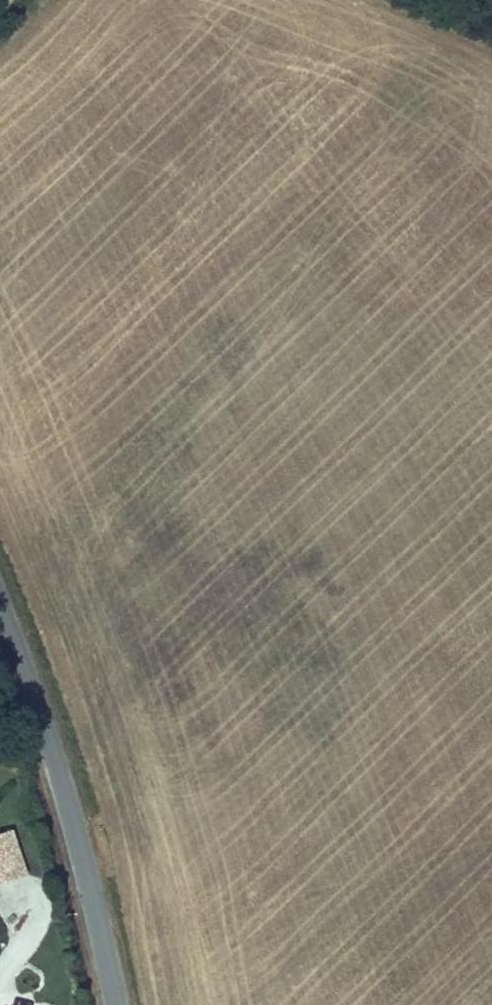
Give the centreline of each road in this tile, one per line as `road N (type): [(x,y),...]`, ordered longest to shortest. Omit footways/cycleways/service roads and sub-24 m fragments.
road 1 (tertiary): [(0,610),(59,777),(117,1004)]

